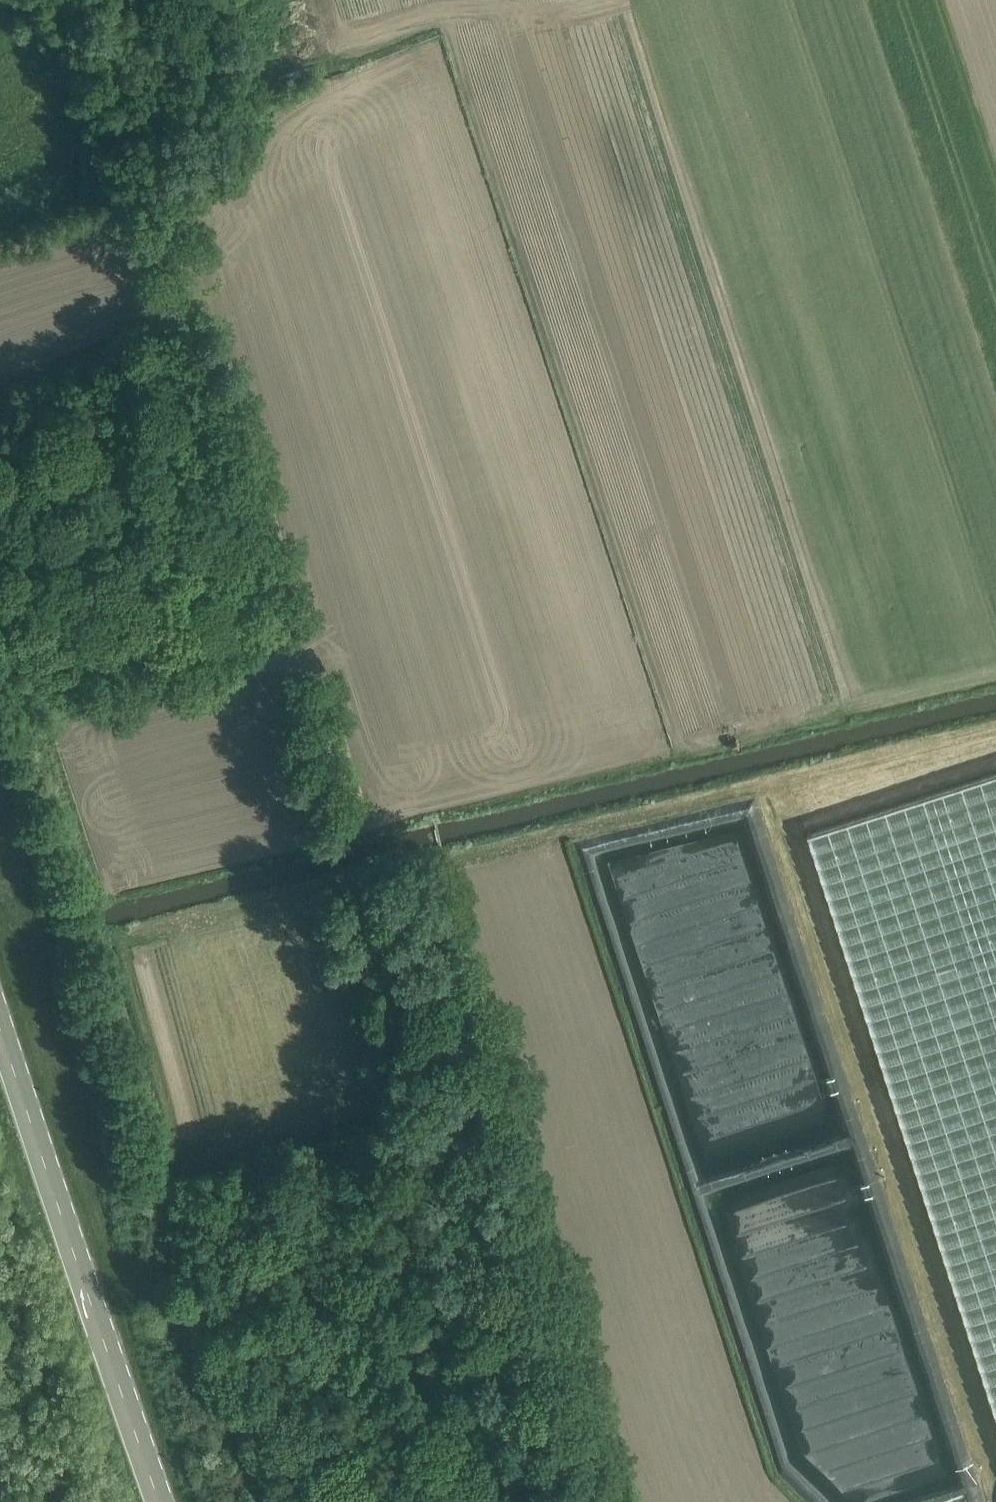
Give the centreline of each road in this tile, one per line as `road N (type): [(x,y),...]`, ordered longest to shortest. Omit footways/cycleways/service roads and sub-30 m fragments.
road 1 (primary): [(161,1501),(0,1009)]

